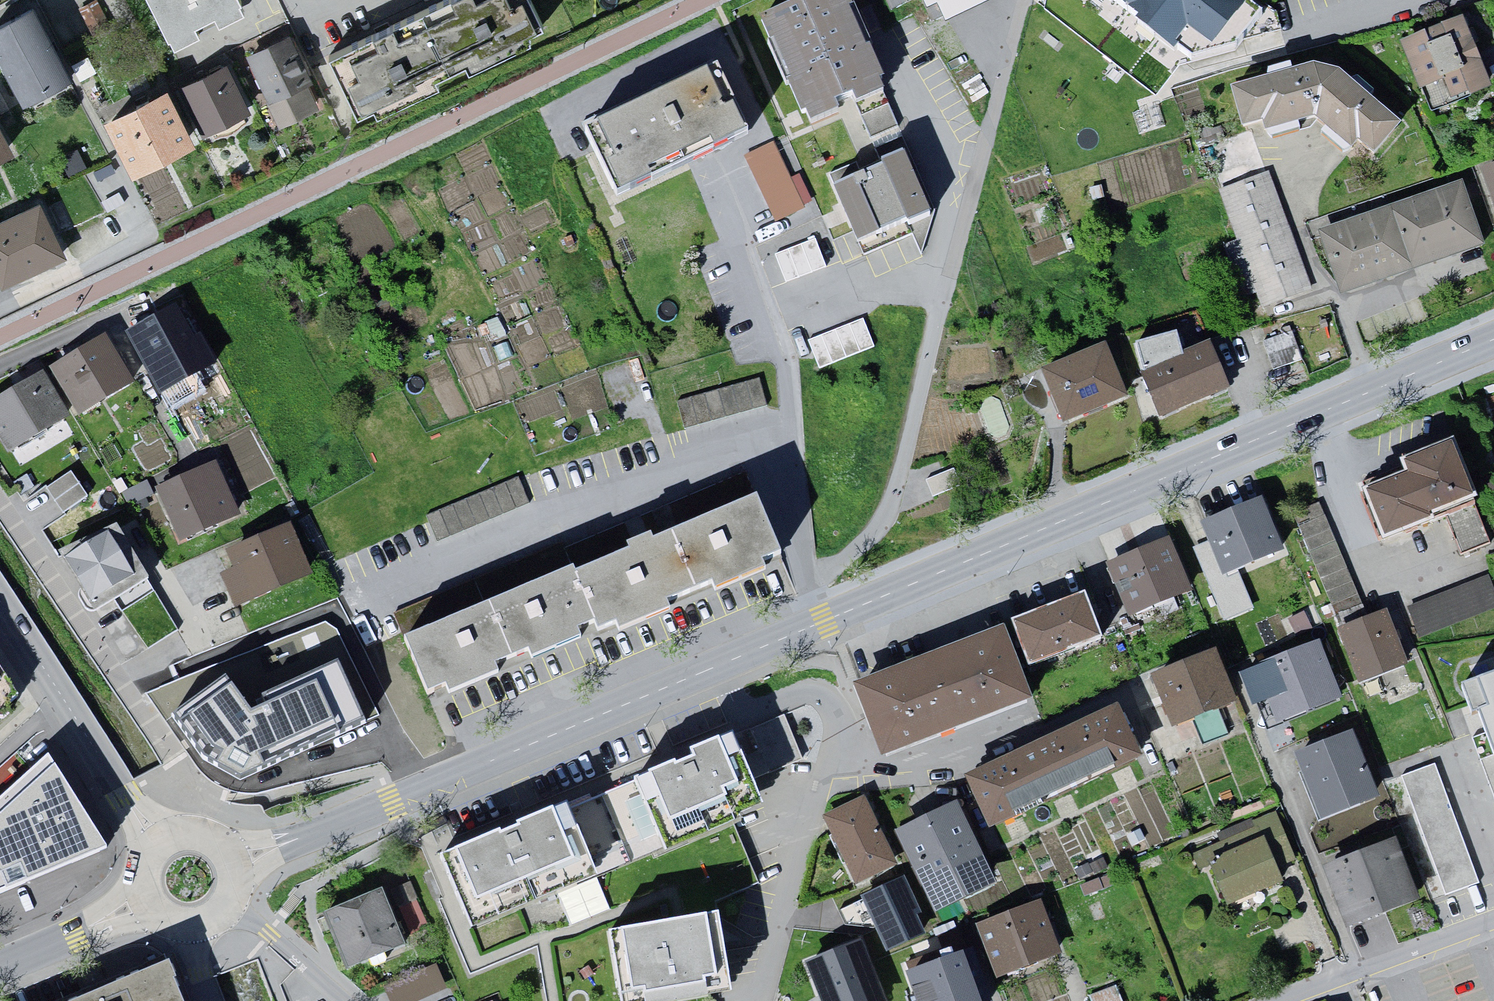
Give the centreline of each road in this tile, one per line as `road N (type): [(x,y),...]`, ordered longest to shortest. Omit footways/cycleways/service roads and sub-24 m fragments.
road 1 (residential): [(795,633),(1493,339)]
road 2 (residential): [(237,865),(713,668)]
road 3 (residential): [(795,633),(808,587),(867,542),(889,514),(972,185)]
road 4 (residential): [(759,1000),(813,800),(839,757),(842,722),(834,699),(814,689),(761,709),(731,697),(713,668)]
road 5 (tertiary): [(0,601),(155,848)]
road 6 (residential): [(1284,1000),(1493,924)]
road 7 (tertiary): [(0,968),(145,909)]
road 8 (residential): [(233,912),(355,1000)]

